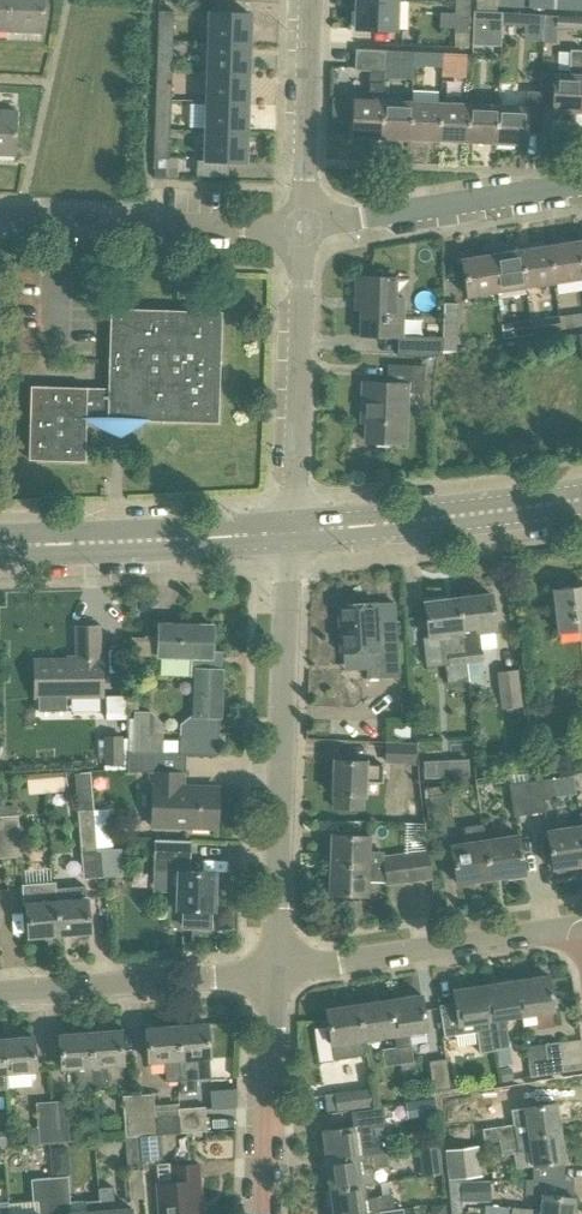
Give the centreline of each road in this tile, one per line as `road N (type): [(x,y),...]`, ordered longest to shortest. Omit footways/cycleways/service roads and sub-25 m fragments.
road 1 (residential): [(274,973),(291,531)]
road 2 (residential): [(274,973),(581,927)]
road 3 (residential): [(304,228),(0,217)]
road 4 (residential): [(291,531),(304,228)]
road 5 (tertiary): [(291,531),(581,500)]
road 6 (tertiary): [(0,545),(291,531)]
road 7 (residential): [(581,186),(304,228)]
road 8 (residential): [(0,994),(274,973)]
road 9 (residential): [(267,1213),(274,973)]
road 10 (residential): [(304,228),(311,0)]

